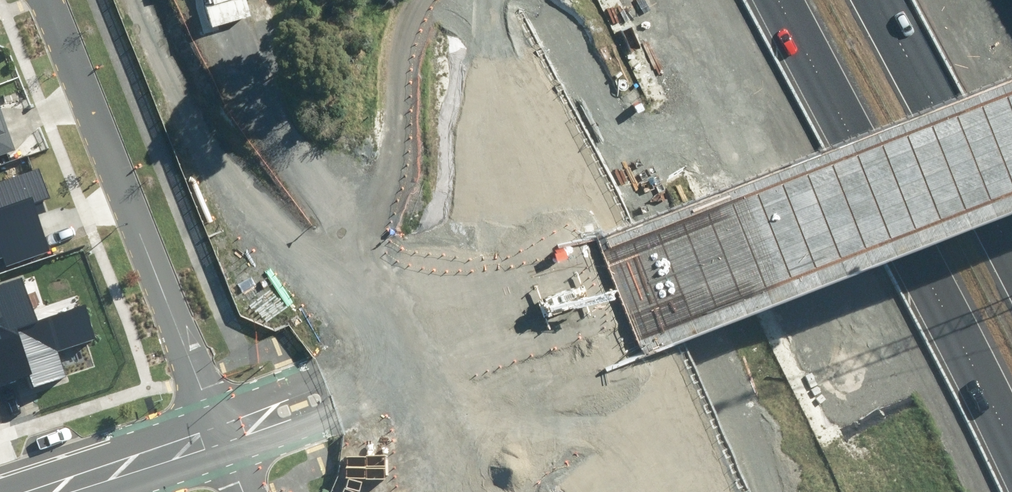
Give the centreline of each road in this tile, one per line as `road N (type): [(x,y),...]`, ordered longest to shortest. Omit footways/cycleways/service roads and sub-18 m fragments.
road 1 (motorway): [(1011,450),(778,0)]
road 2 (residential): [(49,0),(219,425)]
road 3 (tertiary): [(621,297),(219,425)]
road 4 (tertiary): [(621,297),(1011,148)]
road 5 (motorway): [(878,0),(1011,253)]
road 6 (track): [(145,0),(189,113),(280,244)]
road 7 (tertiary): [(219,425),(28,491)]

